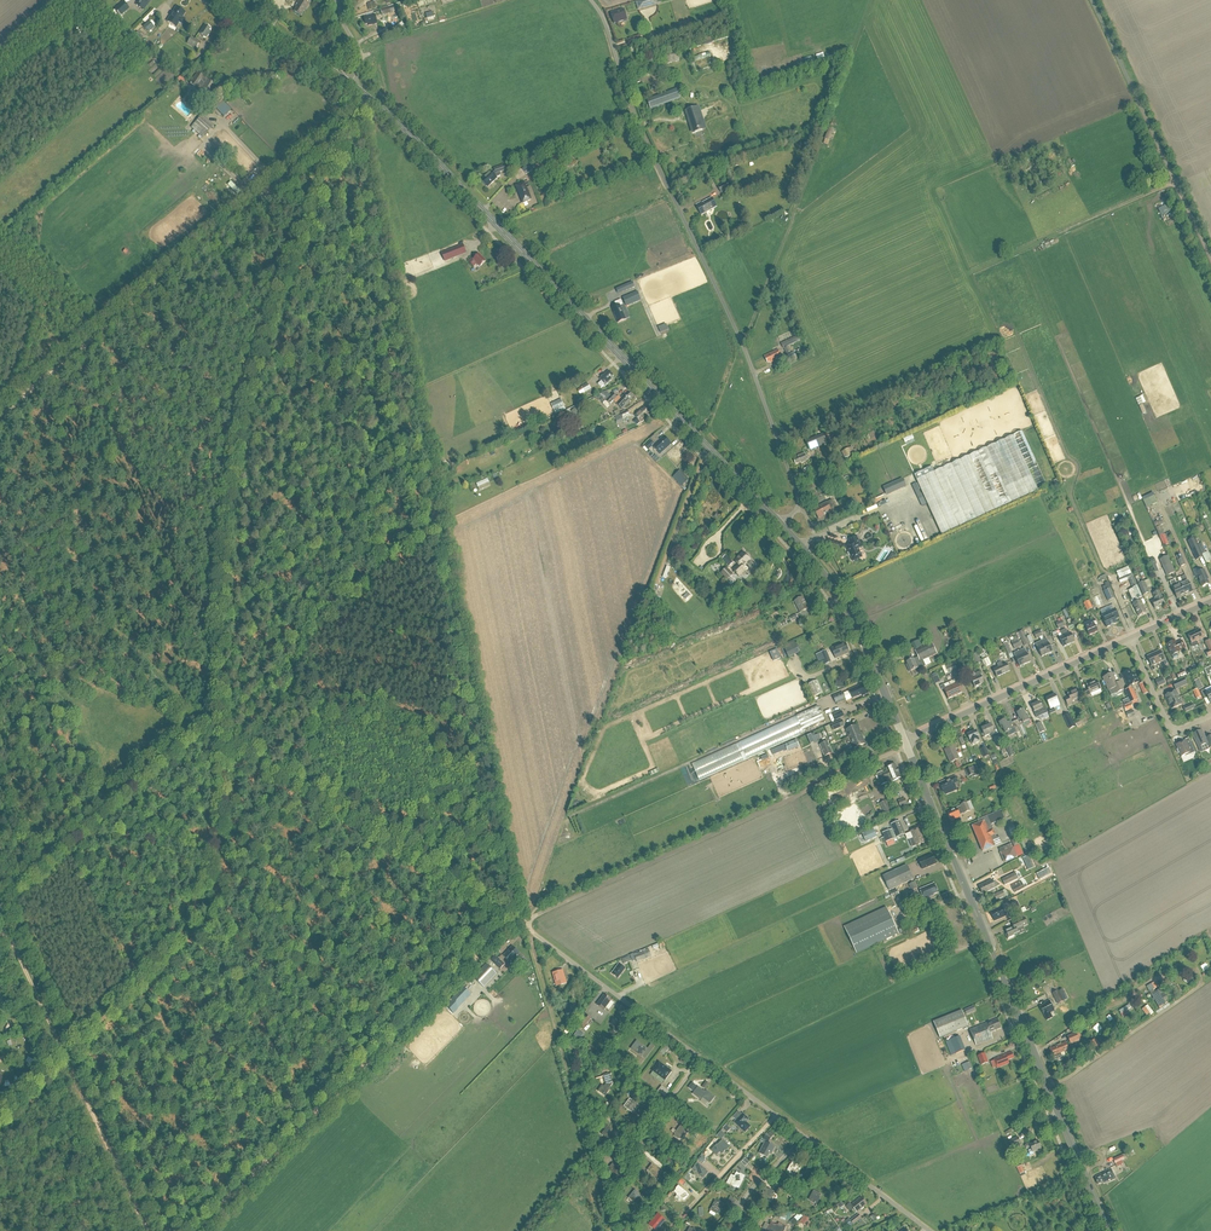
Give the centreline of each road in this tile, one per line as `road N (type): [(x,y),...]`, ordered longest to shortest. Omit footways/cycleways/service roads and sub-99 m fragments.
road 1 (track): [(0,1118),(161,959),(204,886),(221,779),(221,561),(241,422),(279,293),(352,122)]
road 2 (primary): [(782,525),(418,144),(350,83)]
road 3 (unclassified): [(782,525),(800,501),(742,344),(636,120),(590,0)]
road 4 (primary): [(1108,1230),(905,742)]
road 5 (unclassified): [(929,1230),(517,918)]
road 6 (track): [(0,415),(365,110)]
road 7 (track): [(521,923),(202,1230)]
road 8 (track): [(353,120),(435,513)]
road 9 (track): [(517,918),(193,721)]
road 10 (track): [(871,0),(742,344)]
road 11 (track): [(528,920),(861,766)]
road 12 (track): [(3,928),(148,1230)]
road 13 (track): [(435,513),(197,718)]
road 14 (track): [(530,931),(613,1230)]
road 15 (unclassified): [(1210,260),(1091,0)]
road 16 (track): [(410,391),(219,596)]
road 17 (track): [(193,721),(0,894)]
road 18 (primary): [(905,742),(853,621),(782,525)]
road 19 (tertiary): [(1129,639),(905,742)]
road 20 (track): [(1048,1088),(1201,983),(1188,963),(1159,979)]
road 21 (track): [(0,138),(76,17),(76,0)]
road 22 (primary): [(350,83),(221,0)]
road 23 (residential): [(1210,715),(1170,729),(1129,639)]

